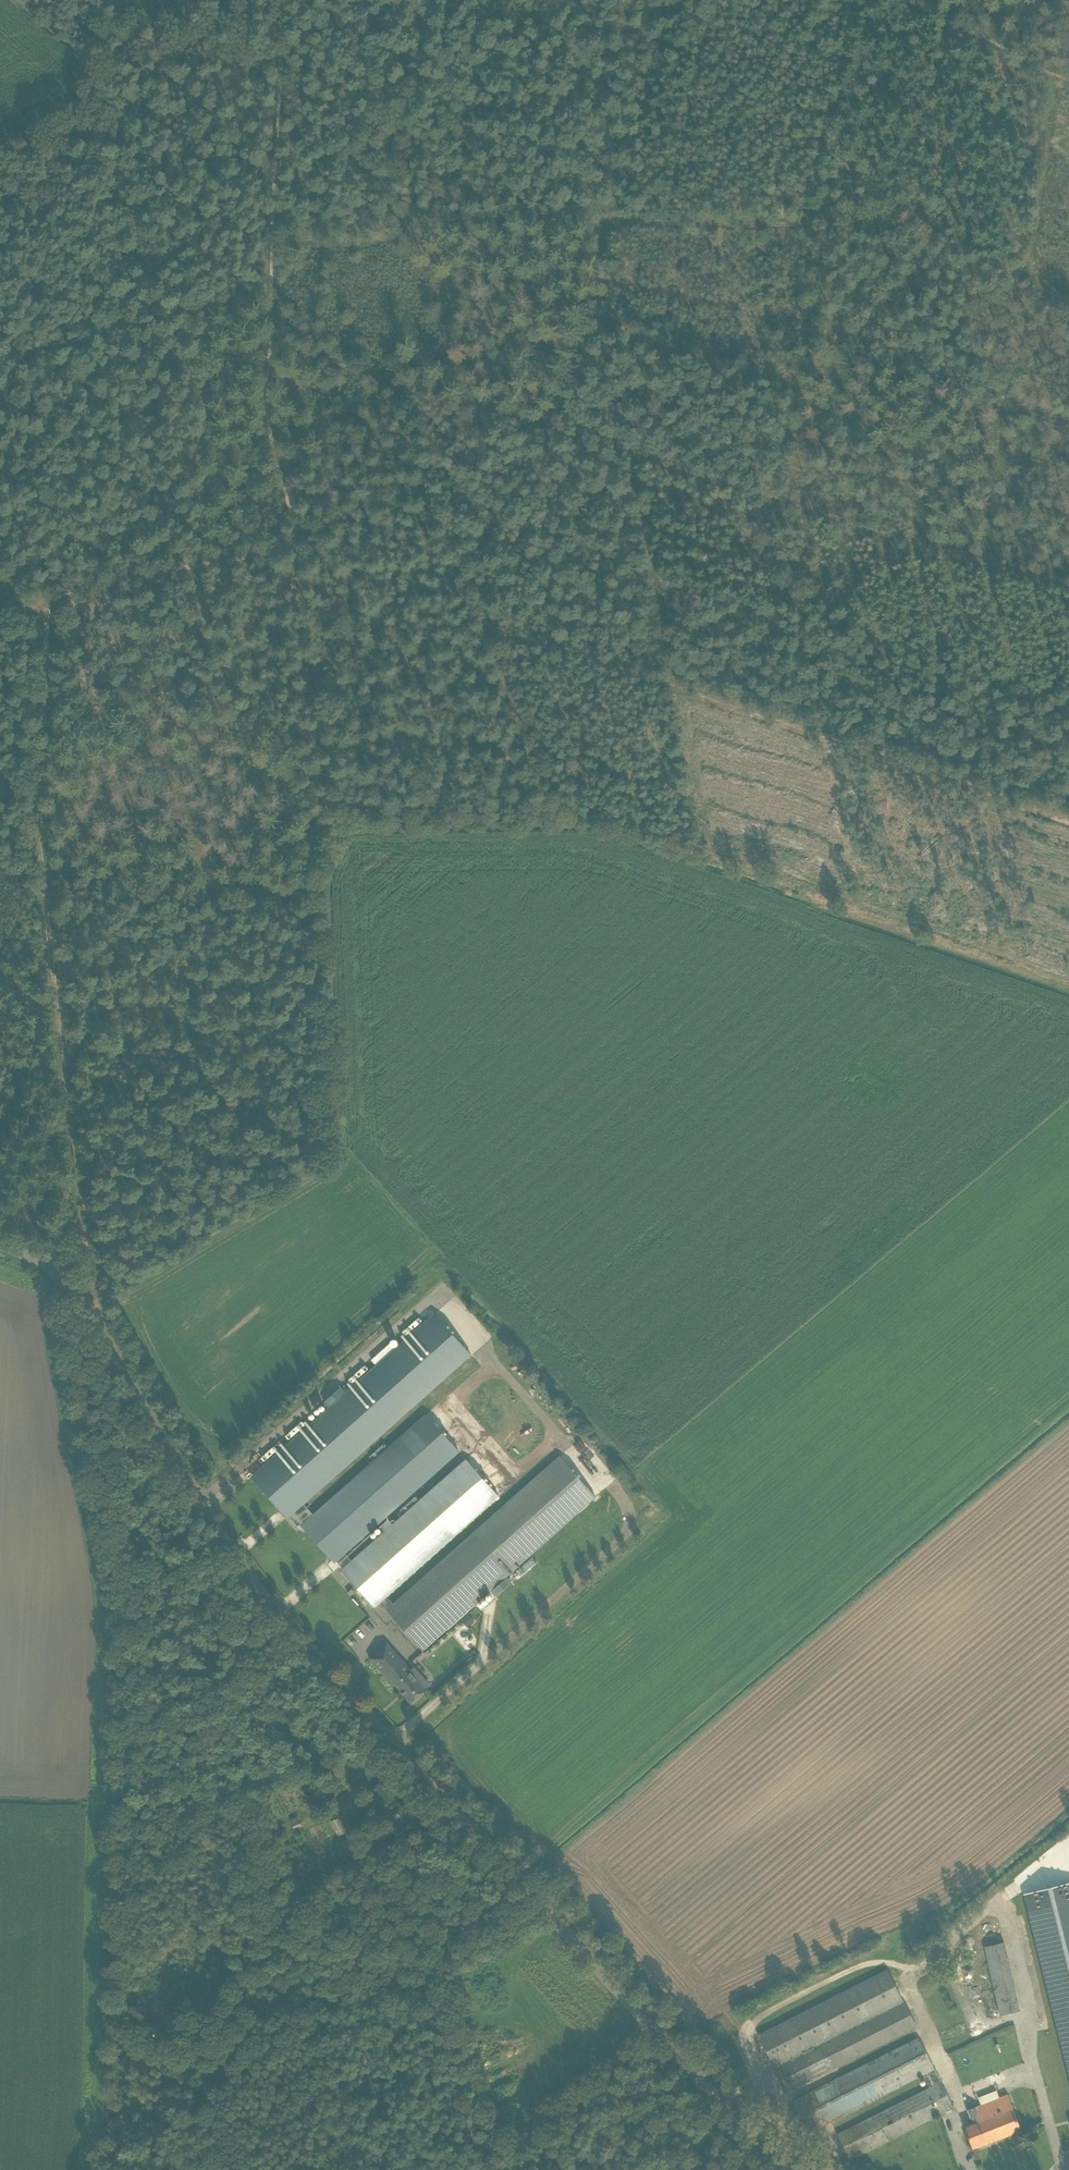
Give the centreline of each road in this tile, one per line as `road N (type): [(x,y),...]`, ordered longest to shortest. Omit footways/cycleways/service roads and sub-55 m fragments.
road 1 (unclassified): [(829,2169),(691,2077),(244,1566),(68,1277),(0,1251)]
road 2 (track): [(272,244),(495,215),(903,223),(971,248),(1032,283),(1061,78)]
road 3 (track): [(404,371),(400,435),(487,633),(1068,819)]
road 4 (track): [(1068,575),(628,452),(545,413),(270,327)]
road 5 (track): [(88,1310),(42,873),(42,604)]
road 6 (track): [(0,616),(69,592),(305,540),(277,468),(270,327)]
road 7 (track): [(272,244),(274,0)]
road 8 (track): [(628,452),(671,688)]
road 9 (track): [(910,0),(1061,78)]

